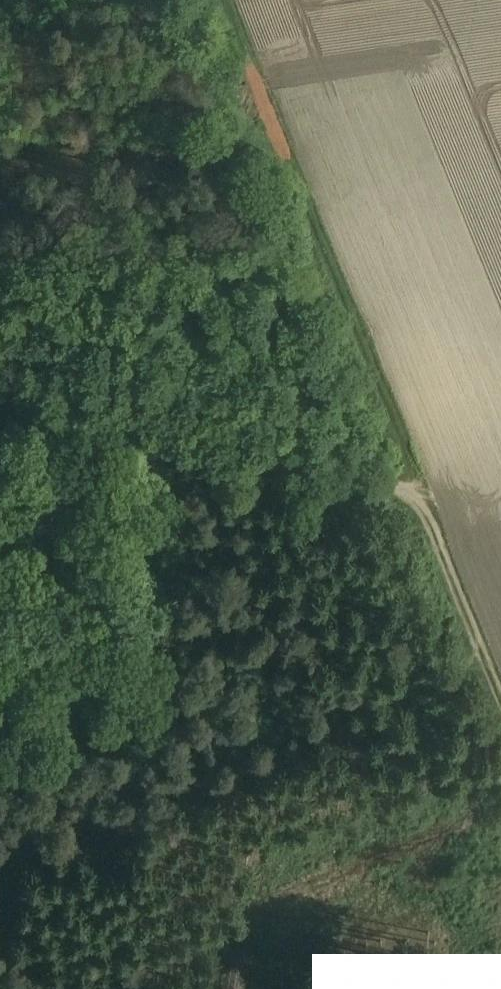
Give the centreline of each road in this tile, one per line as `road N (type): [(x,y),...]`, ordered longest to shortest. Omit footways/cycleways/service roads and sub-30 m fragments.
road 1 (track): [(0,863),(484,671),(420,507),(399,489),(0,380)]
road 2 (track): [(225,0),(401,444),(399,489)]
road 3 (track): [(66,988),(500,810)]

